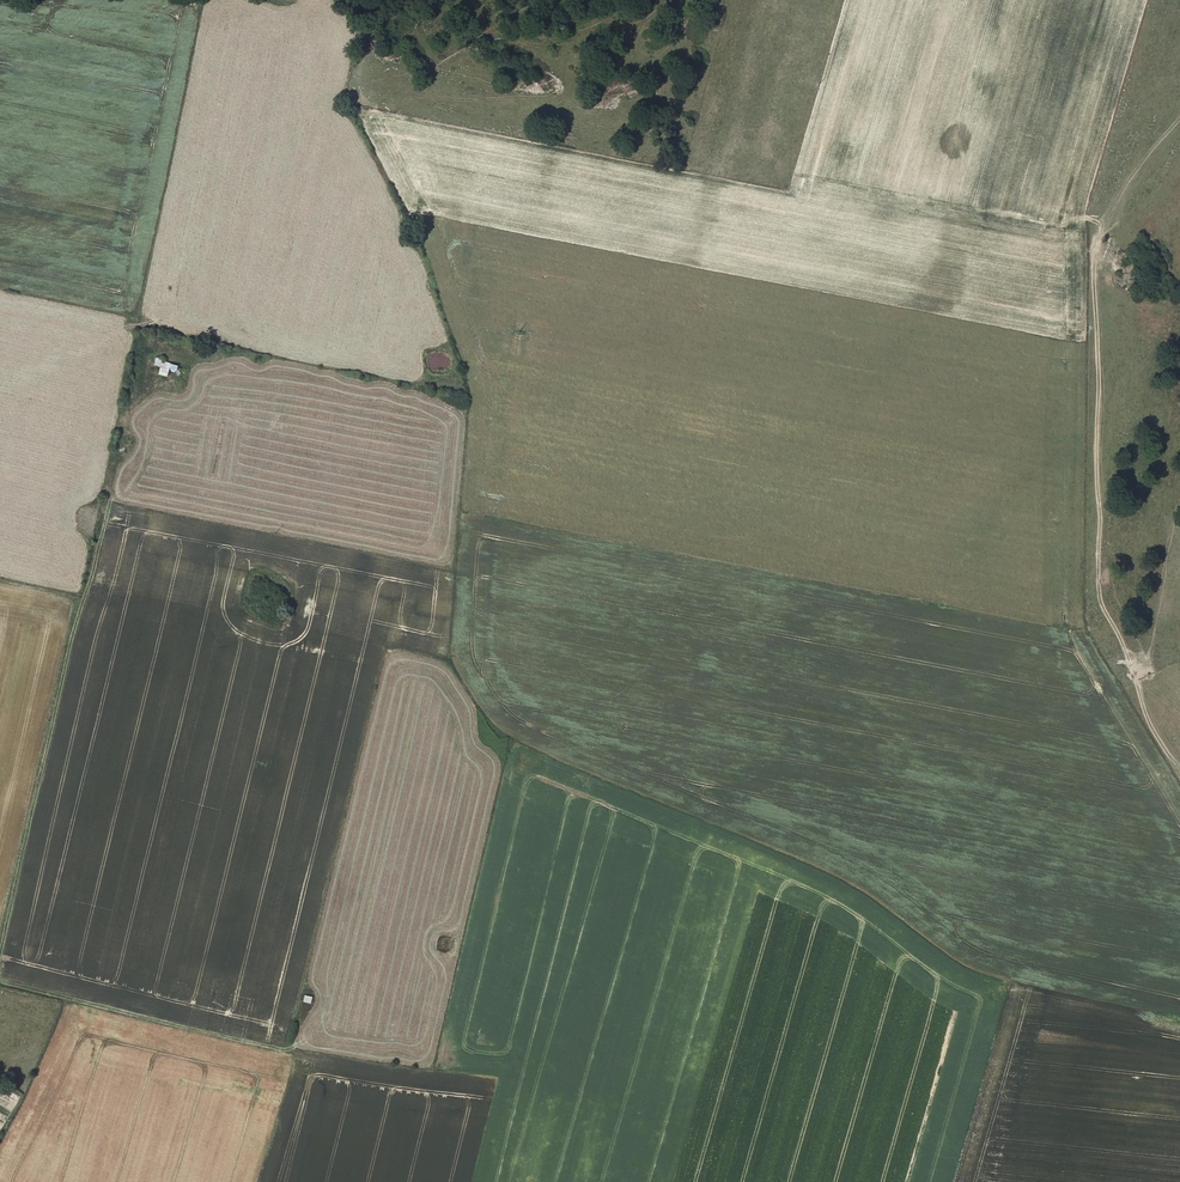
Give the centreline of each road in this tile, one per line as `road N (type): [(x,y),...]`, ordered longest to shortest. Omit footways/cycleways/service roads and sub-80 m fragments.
road 1 (track): [(0,981),(288,1049)]

